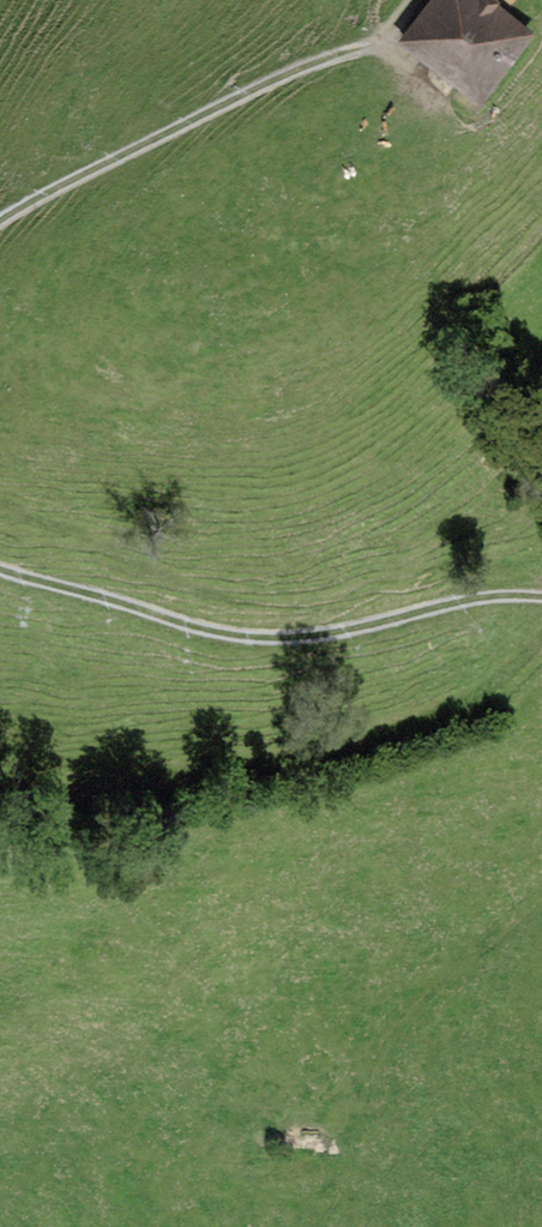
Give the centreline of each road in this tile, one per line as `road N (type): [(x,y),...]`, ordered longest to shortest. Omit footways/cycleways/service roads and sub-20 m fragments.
road 1 (track): [(0,572),(253,643),(346,638),(489,599),(541,601)]
road 2 (track): [(382,49),(333,61),(189,125),(0,225)]
road 3 (track): [(309,1226),(381,1060),(411,1016),(541,897)]

